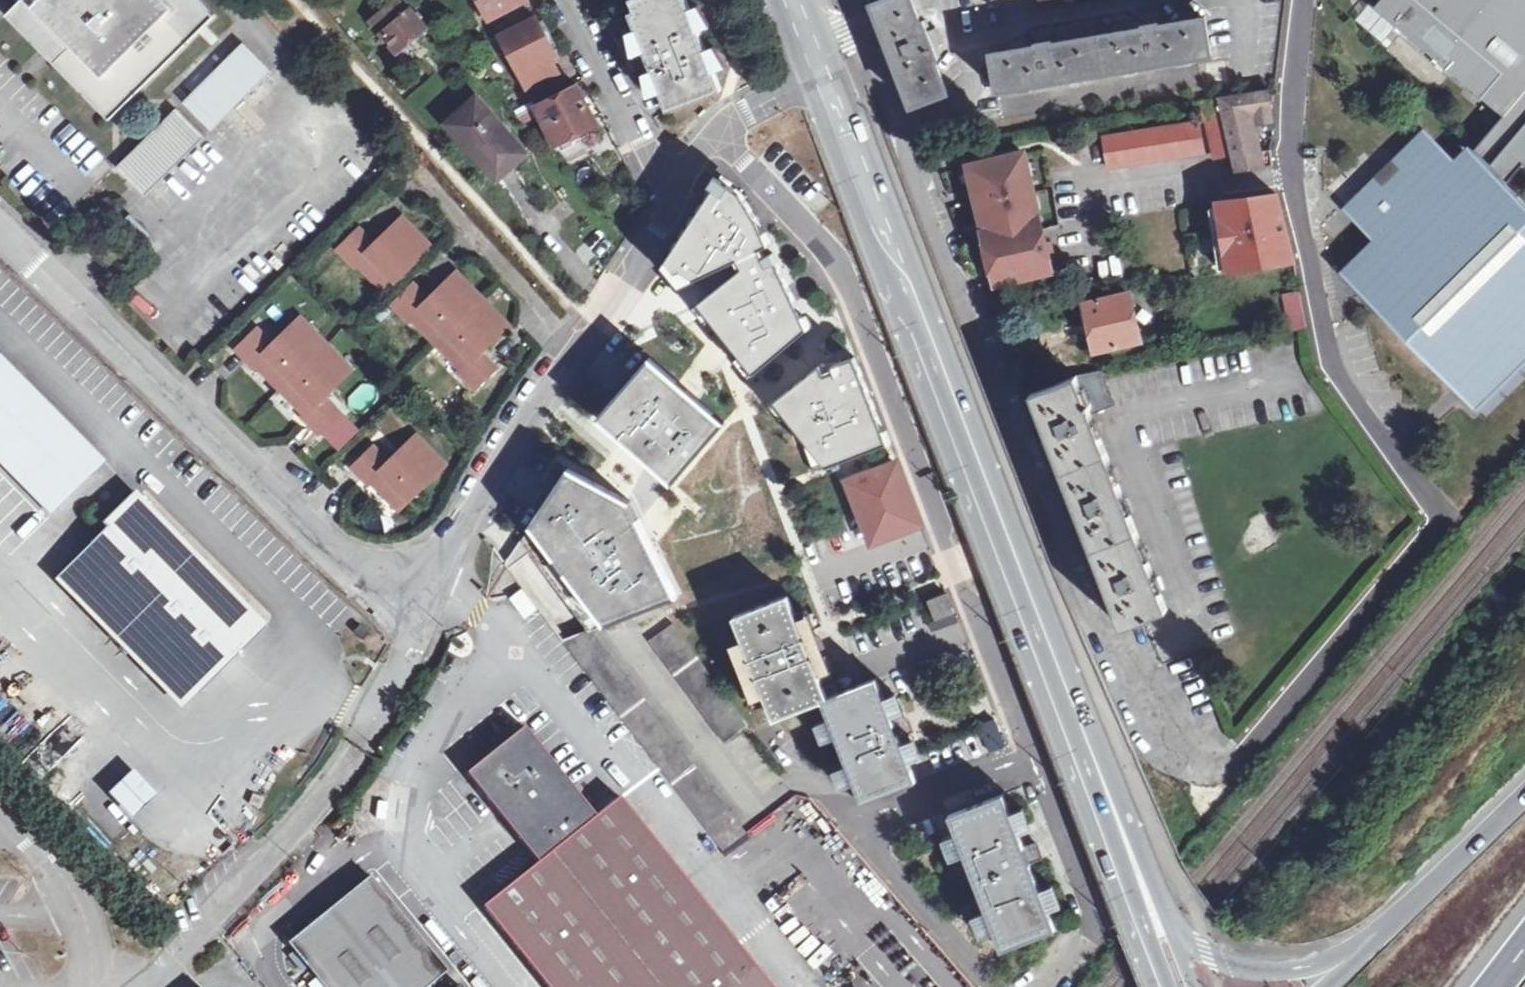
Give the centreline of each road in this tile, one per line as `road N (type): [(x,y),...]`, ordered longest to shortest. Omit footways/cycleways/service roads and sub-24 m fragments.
road 1 (residential): [(1435,525),(1252,750),(1221,766),(1190,755),(1082,614),(1064,570),(1071,552),(1051,503),(1022,477),(896,122)]
road 2 (secondary): [(814,59),(1122,865)]
road 3 (residential): [(1032,753),(838,262),(717,129)]
road 4 (unclassified): [(1297,0),(1294,177),(1329,363),(1406,467),(1435,525)]
road 5 (unclassified): [(414,594),(343,565),(0,229)]
road 6 (unclassified): [(679,189),(589,330),(504,438),(414,594)]
road 7 (unclassified): [(414,594),(408,652),(328,786),(219,912),(188,938),(142,944)]
road 8 (trunk): [(1368,941),(1300,971),(1225,965),(1186,940),(1150,888)]
road 9 (residential): [(563,0),(642,157),(679,189)]
road 10 (trunk): [(1524,796),(1368,941)]
road 11 (residential): [(856,828),(994,986)]
road 12 (residential): [(1066,941),(1093,897),(1032,753)]
road 13 (unclassified): [(0,809),(70,887),(142,944)]
road 14 (residential): [(1032,753),(856,828)]
road 15 (unclassified): [(896,122),(871,51),(851,38),(814,59)]
road 16 (secondary): [(1122,865),(1125,903),(1155,986)]
road 17 (unclassified): [(814,59),(784,92),(717,129)]
road 18 (residential): [(856,828),(774,739)]

